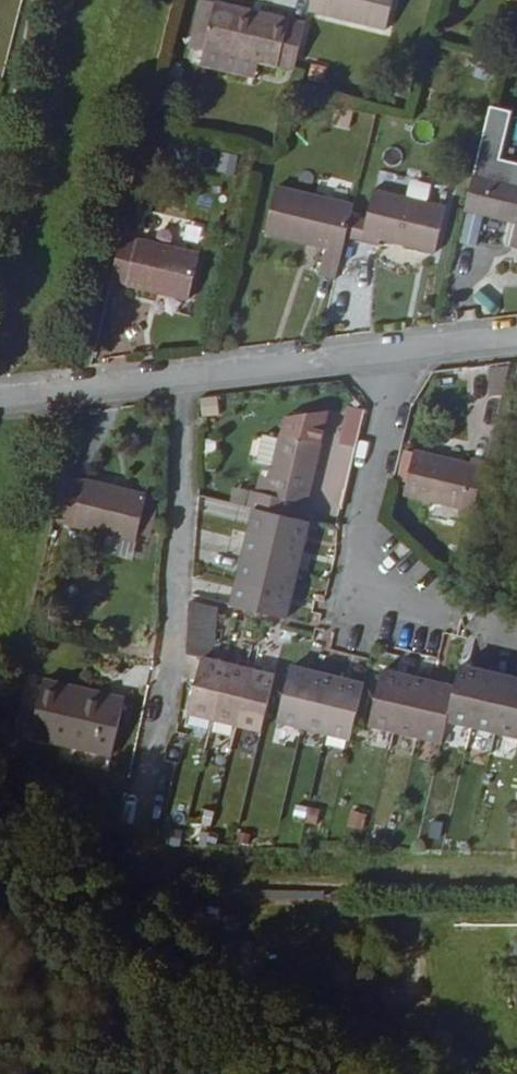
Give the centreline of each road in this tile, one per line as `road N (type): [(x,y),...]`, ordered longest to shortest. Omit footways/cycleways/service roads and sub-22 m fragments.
road 1 (residential): [(178,372),(180,577),(137,816)]
road 2 (residential): [(480,623),(376,589),(363,544),(362,500),(397,339)]
road 3 (residential): [(178,372),(397,339)]
road 4 (residential): [(0,390),(178,372)]
road 5 (residential): [(397,339),(516,329)]

